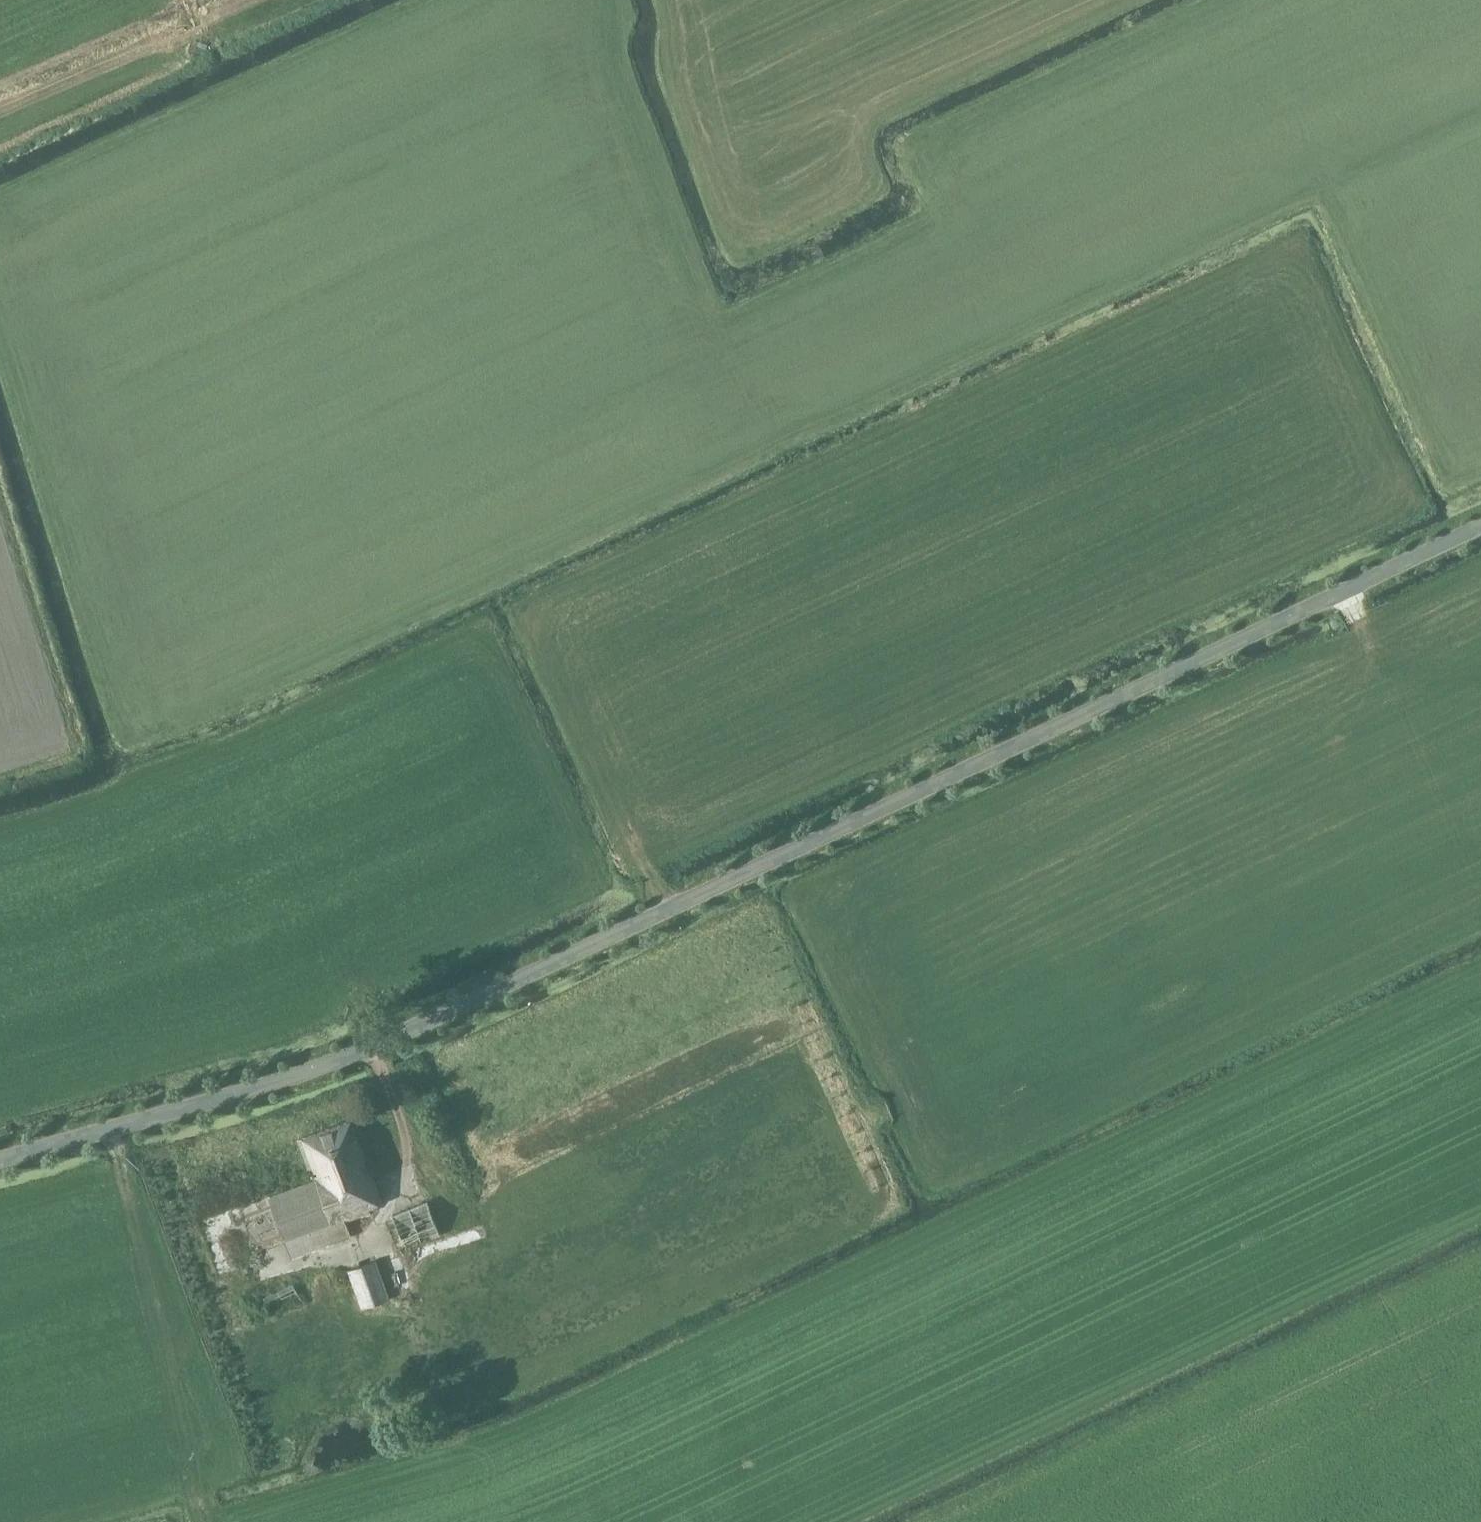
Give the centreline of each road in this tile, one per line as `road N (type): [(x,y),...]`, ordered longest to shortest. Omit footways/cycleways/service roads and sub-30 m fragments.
road 1 (tertiary): [(0,1160),(318,1070),(1480,526)]

